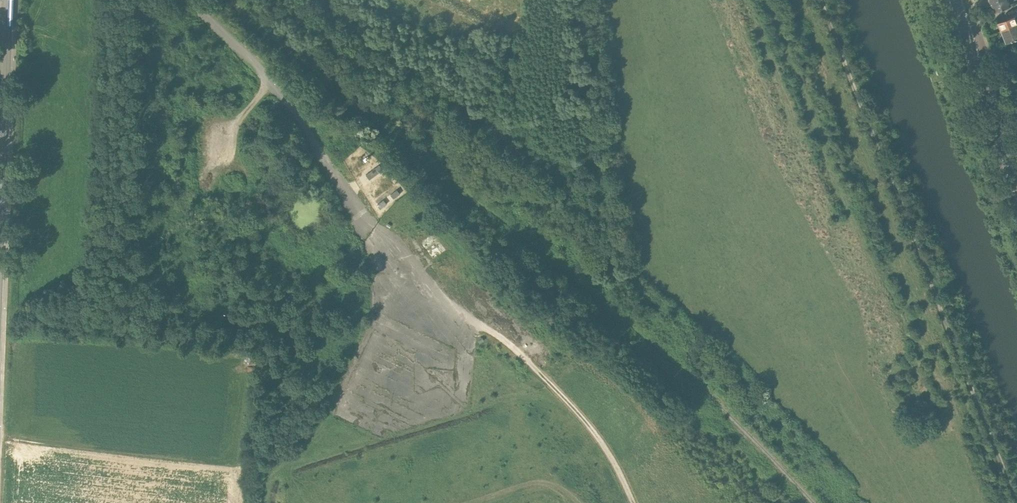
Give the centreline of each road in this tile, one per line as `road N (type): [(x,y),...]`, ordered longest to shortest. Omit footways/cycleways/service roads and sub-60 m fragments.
road 1 (track): [(820,0),(1016,502)]
road 2 (track): [(635,502),(569,404),(502,338),(436,296),(370,220)]
road 3 (unclassified): [(370,220),(258,60),(201,0)]
road 4 (secondary): [(0,223),(8,0)]
road 5 (tertiary): [(1016,185),(955,0)]

